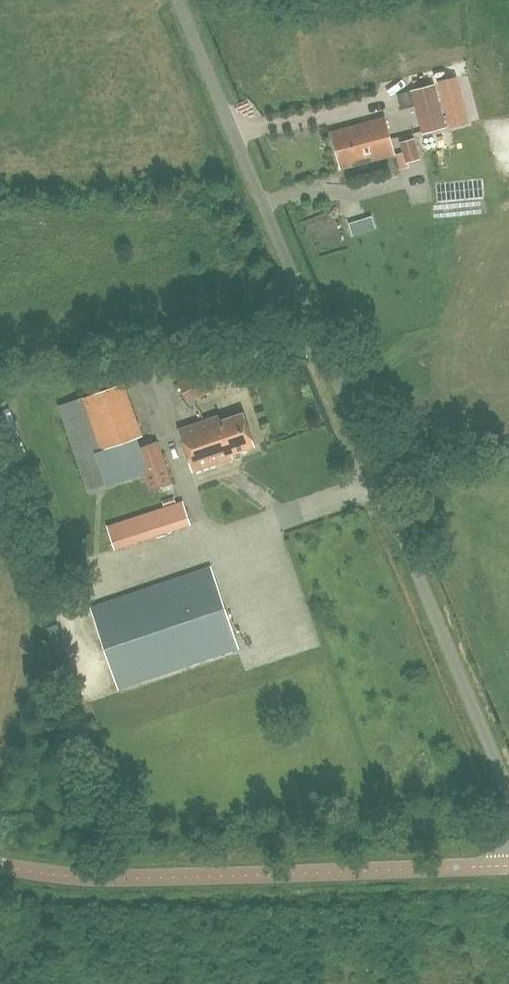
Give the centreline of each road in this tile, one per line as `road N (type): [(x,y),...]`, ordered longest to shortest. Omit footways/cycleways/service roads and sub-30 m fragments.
road 1 (unclassified): [(508,791),(178,0)]
road 2 (unclassified): [(0,865),(115,878),(508,865)]

